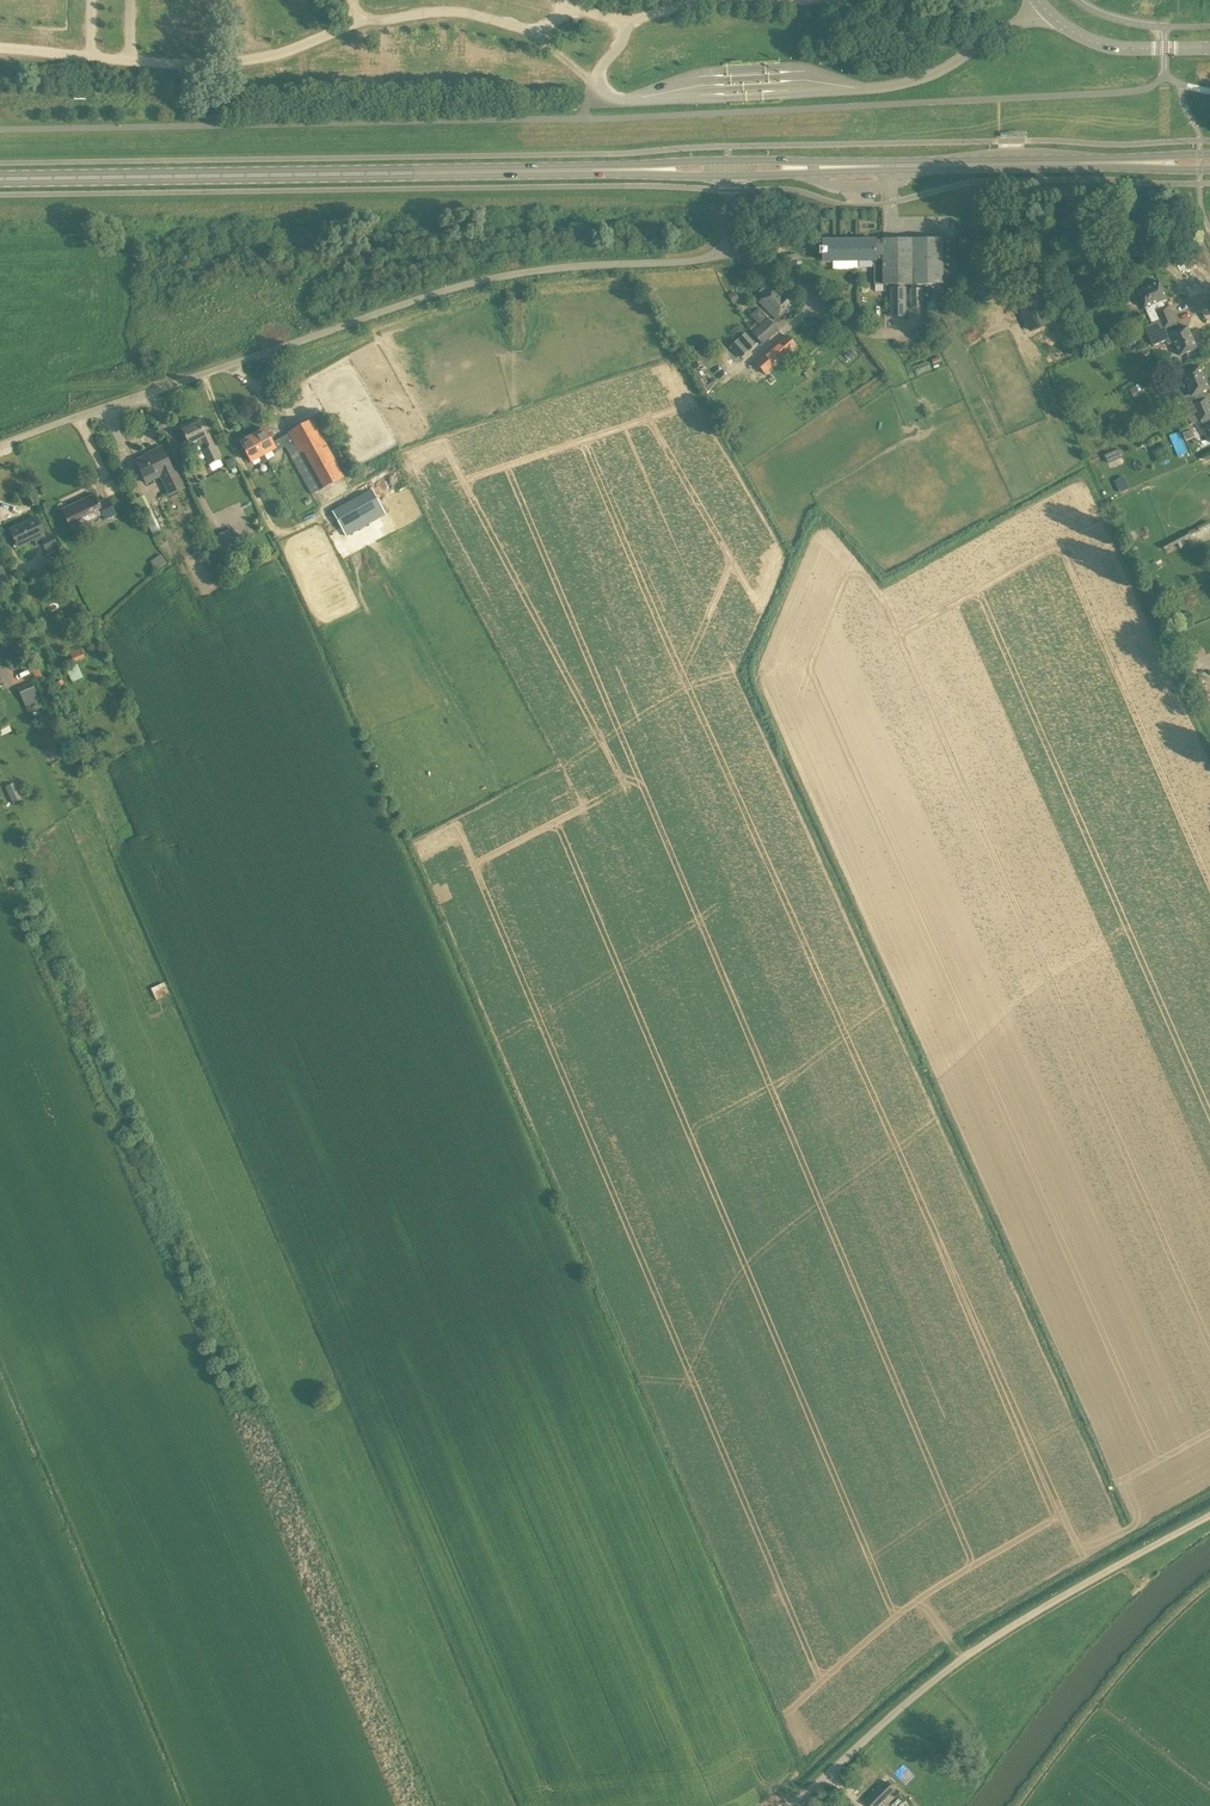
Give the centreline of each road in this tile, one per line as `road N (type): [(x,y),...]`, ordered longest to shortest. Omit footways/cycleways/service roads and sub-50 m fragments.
road 1 (unclassified): [(0,446),(451,289),(532,271),(711,256),(729,247),(728,176)]
road 2 (primary): [(0,178),(589,169)]
road 3 (unclassified): [(795,1805),(982,1646),(1209,1515)]
road 4 (primary): [(1096,163),(884,165)]
road 5 (unclassified): [(1209,48),(1103,44),(1056,21),(1039,0)]
road 6 (primary): [(728,176),(884,165)]
road 7 (primary): [(884,165),(728,160)]
road 8 (primary): [(728,160),(589,169)]
road 9 (primary): [(589,169),(728,176)]
road 10 (track): [(13,693),(63,820)]

